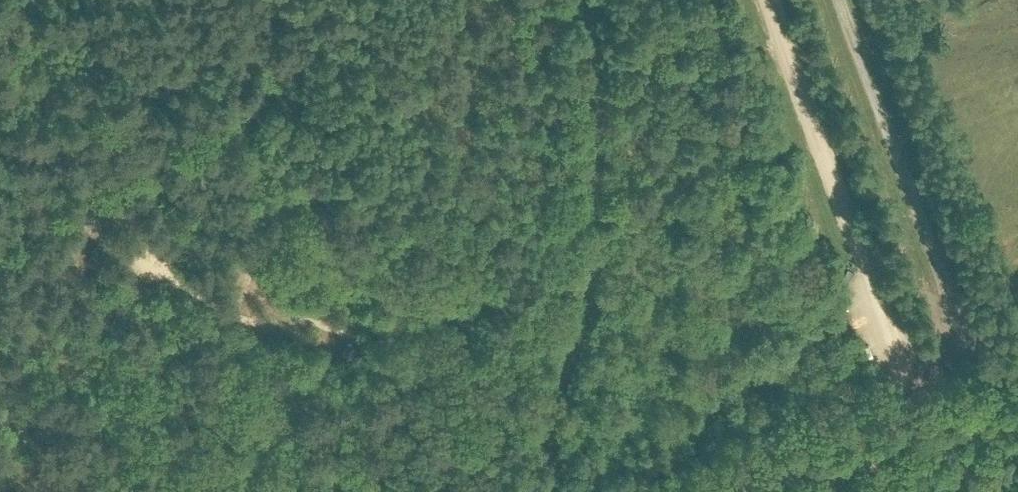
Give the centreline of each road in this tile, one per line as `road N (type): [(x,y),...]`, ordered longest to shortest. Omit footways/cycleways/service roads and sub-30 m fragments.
road 1 (track): [(595,0),(606,242),(562,389),(556,491)]

